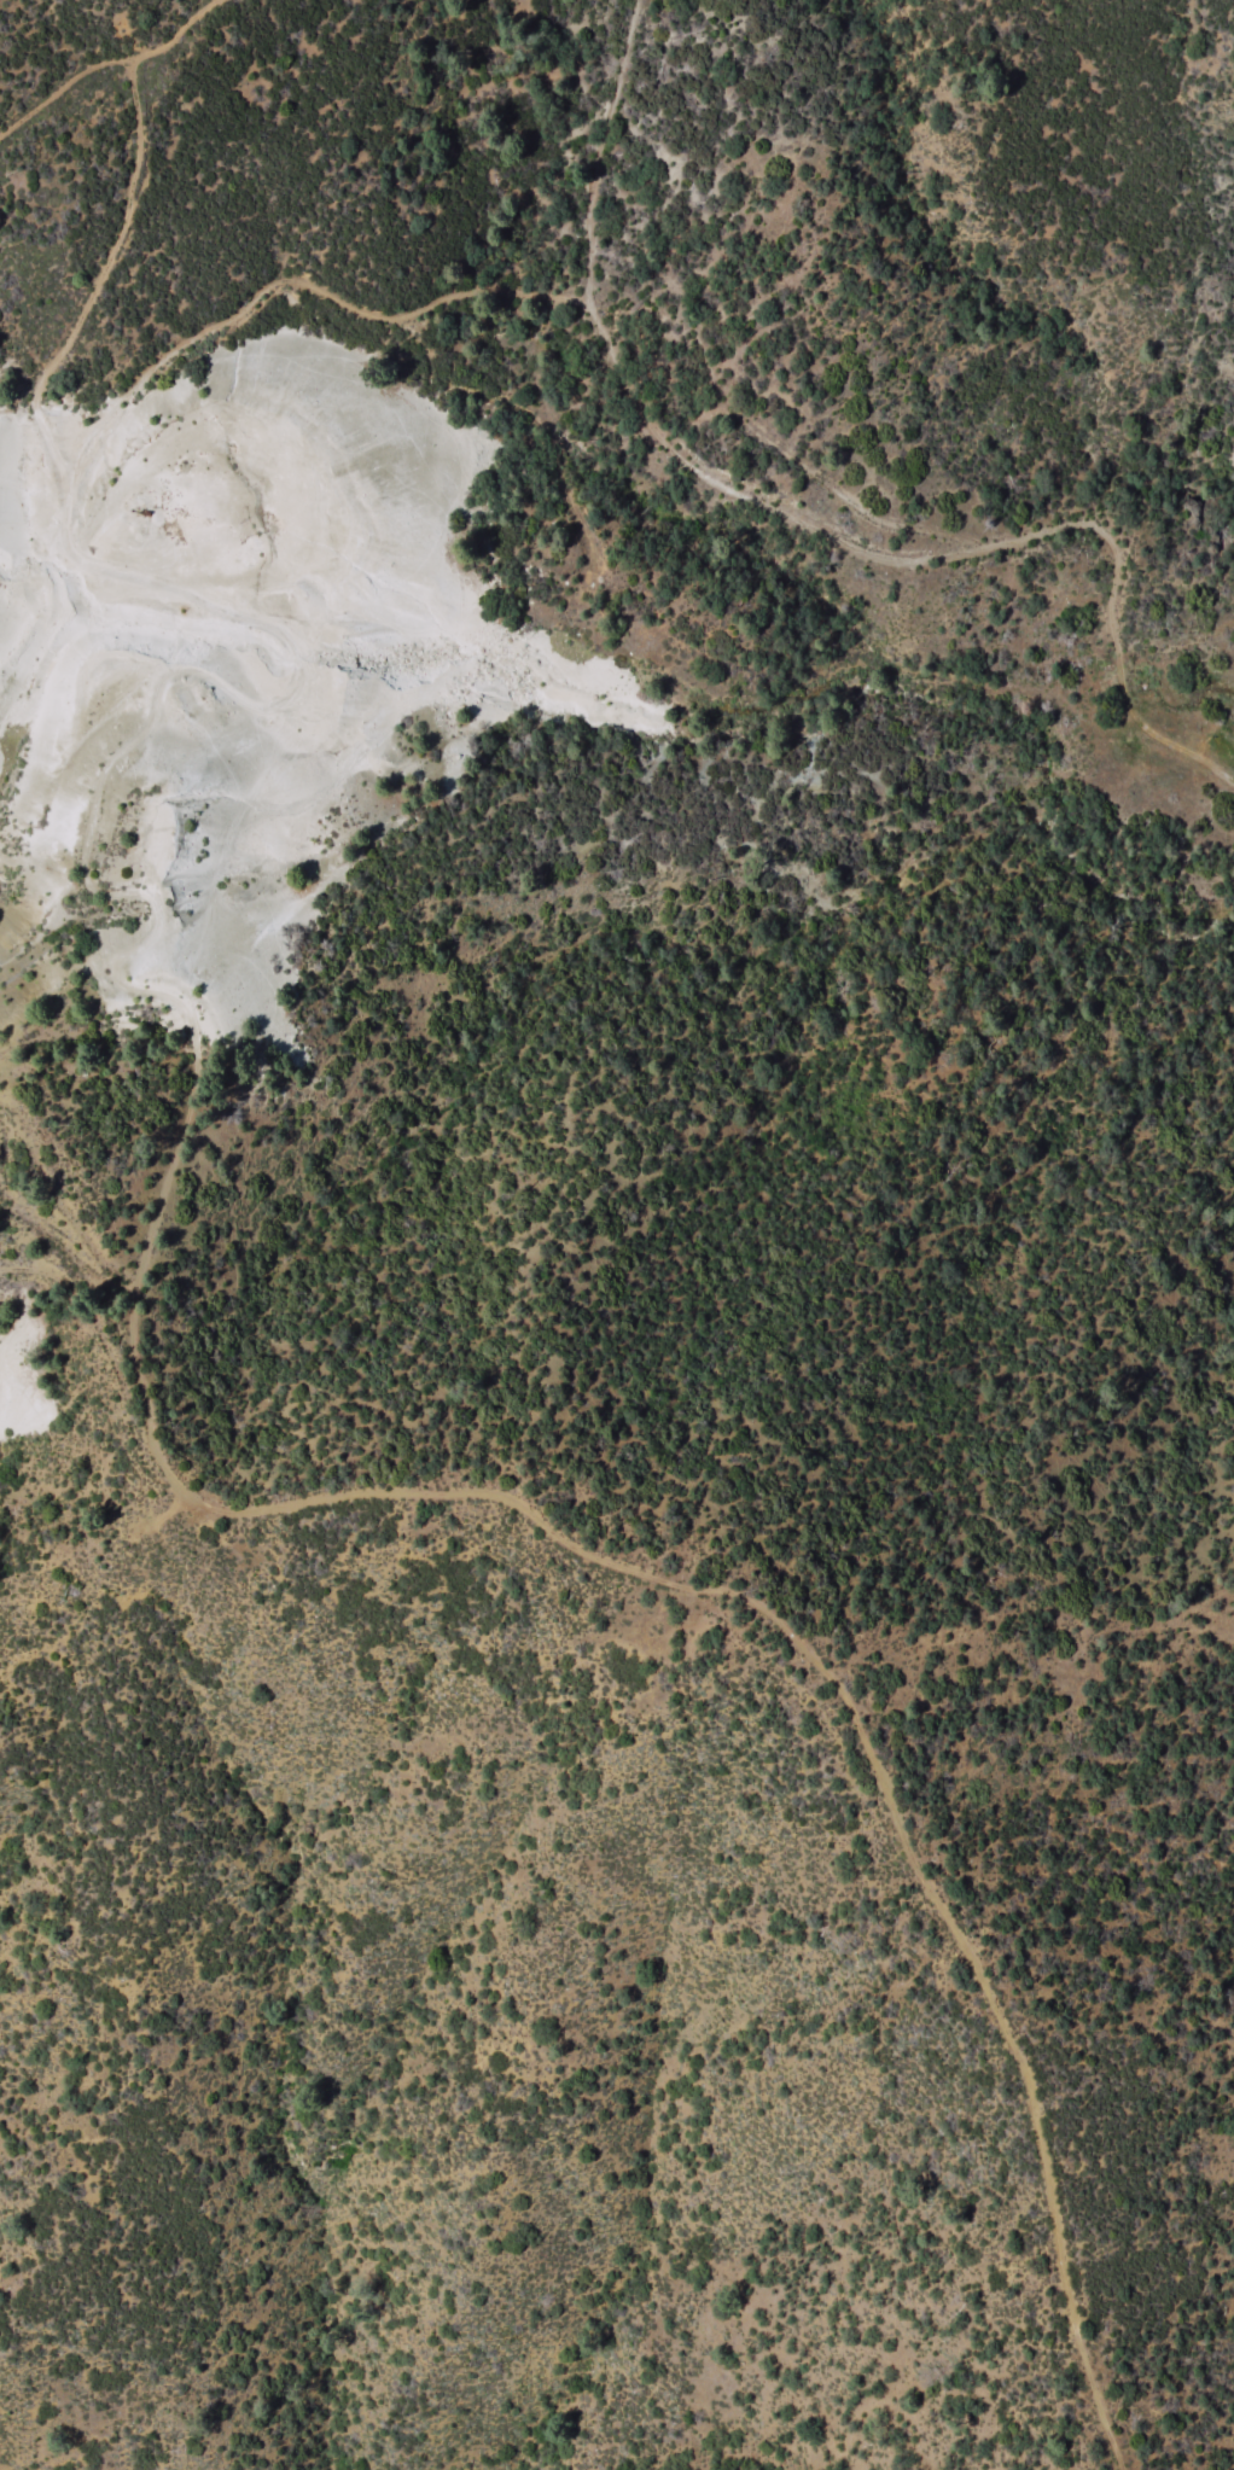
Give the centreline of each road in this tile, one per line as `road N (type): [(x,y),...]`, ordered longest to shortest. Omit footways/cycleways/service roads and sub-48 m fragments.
road 1 (track): [(1109,2469),(1013,2045),(850,1693),(738,1591),(590,1572),(516,1493),(296,1497),(162,1520),(74,1417),(0,1293)]

